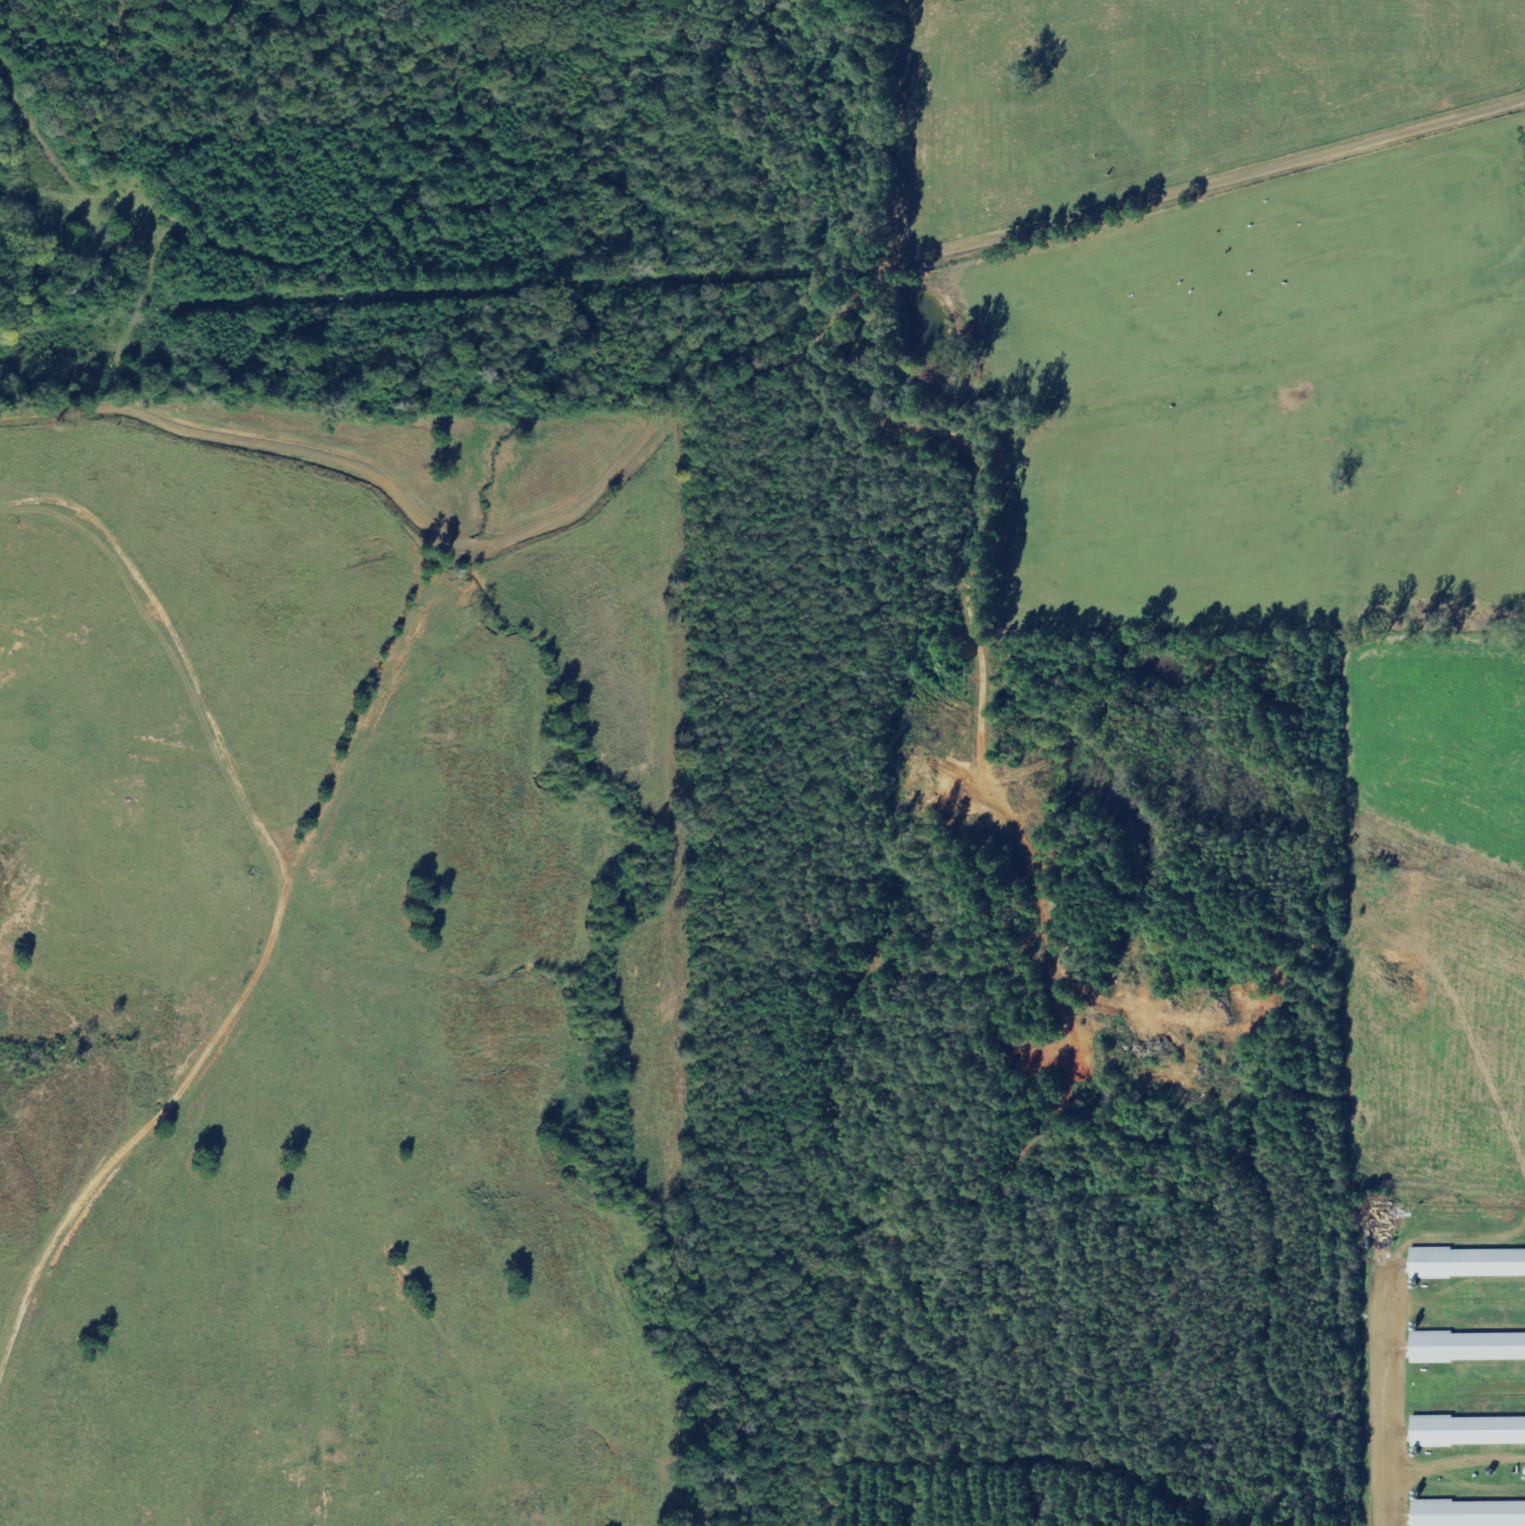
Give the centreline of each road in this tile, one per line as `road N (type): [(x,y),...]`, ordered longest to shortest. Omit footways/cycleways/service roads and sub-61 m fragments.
road 1 (residential): [(521,549),(609,516),(689,440),(774,400),(863,315),(1063,250),(1524,135)]
road 2 (residential): [(0,1488),(35,1362),(80,1267),(170,1167),(244,1026),(439,580)]

